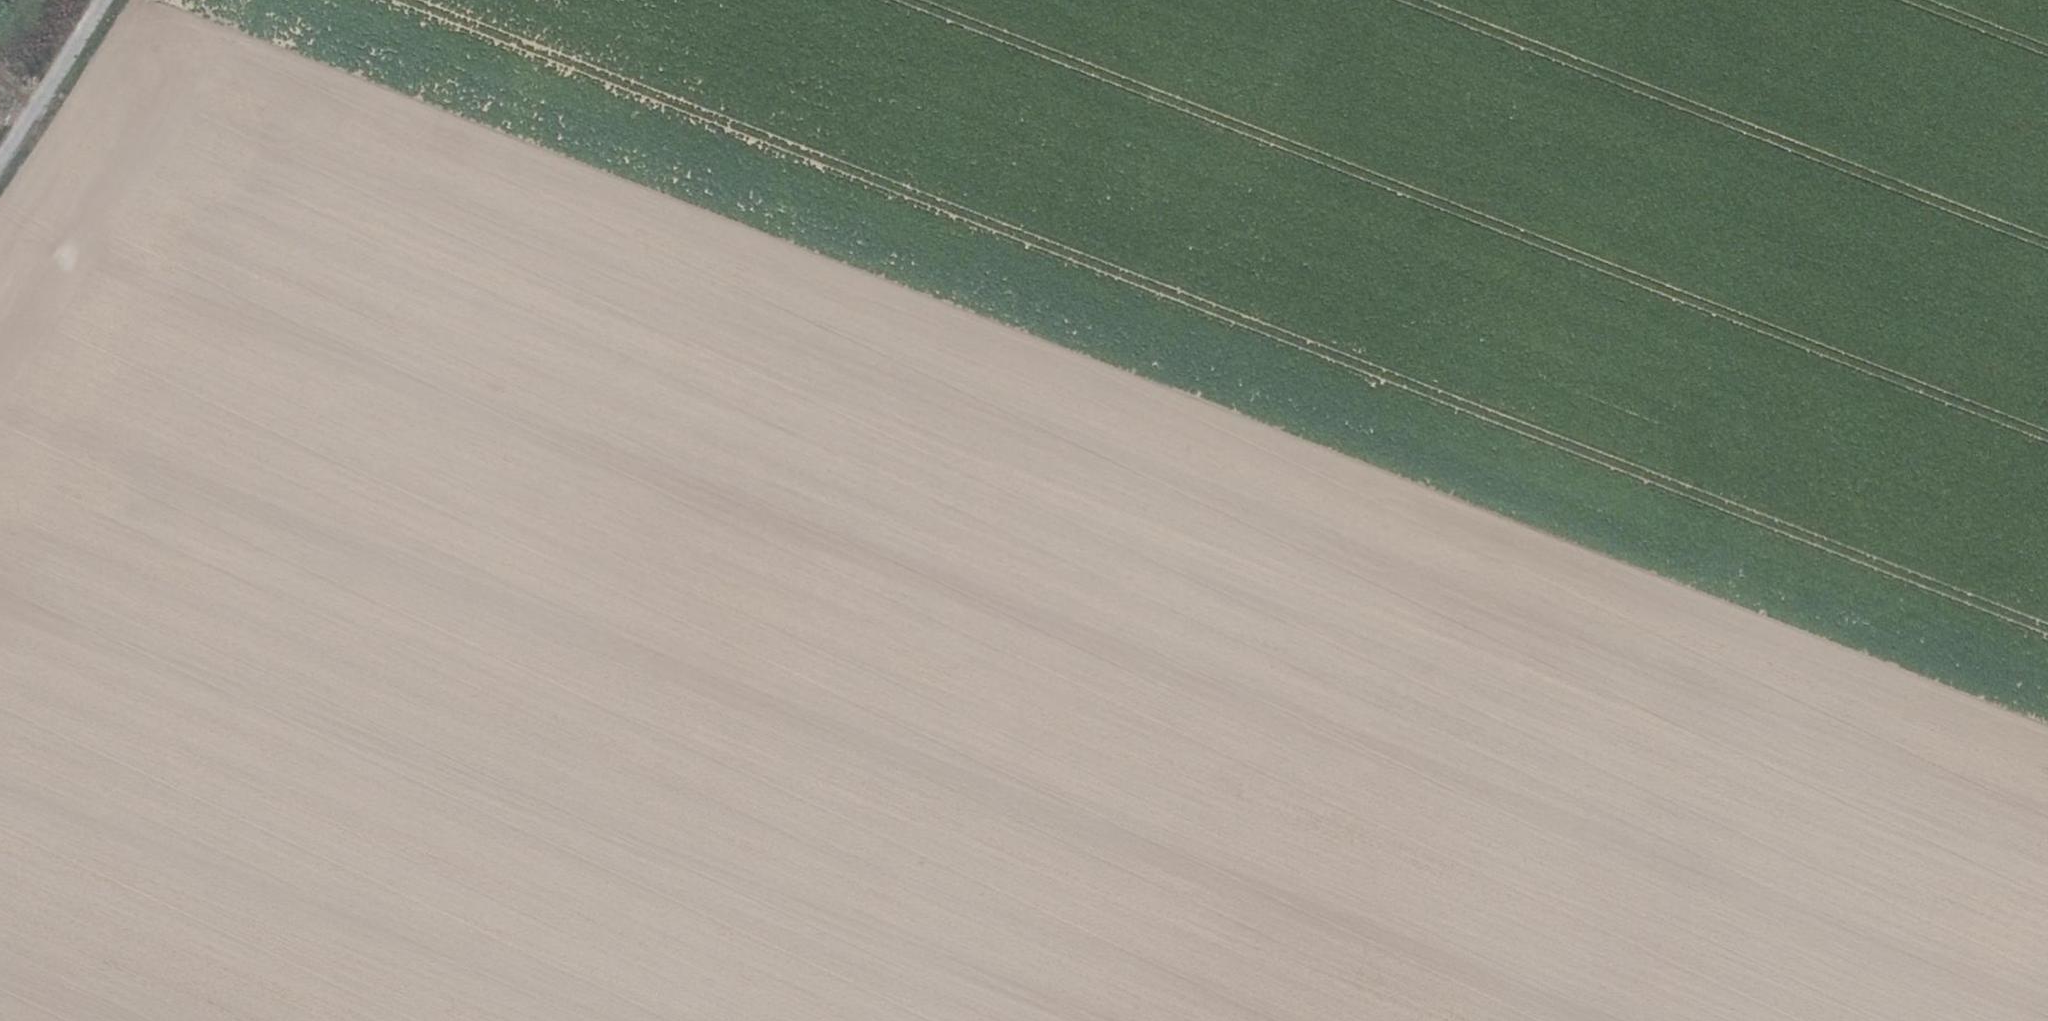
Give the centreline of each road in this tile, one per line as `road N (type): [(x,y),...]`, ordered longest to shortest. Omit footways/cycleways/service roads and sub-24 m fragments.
road 1 (track): [(0,153),(99,0)]

